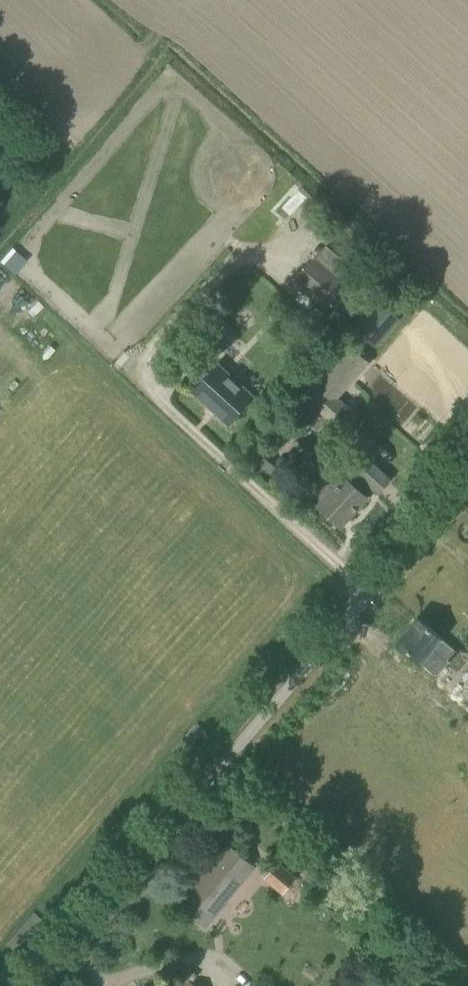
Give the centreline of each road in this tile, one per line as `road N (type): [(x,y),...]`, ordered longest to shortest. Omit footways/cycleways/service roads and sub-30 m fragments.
road 1 (unclassified): [(35,985),(387,591)]
road 2 (track): [(387,591),(467,490)]

